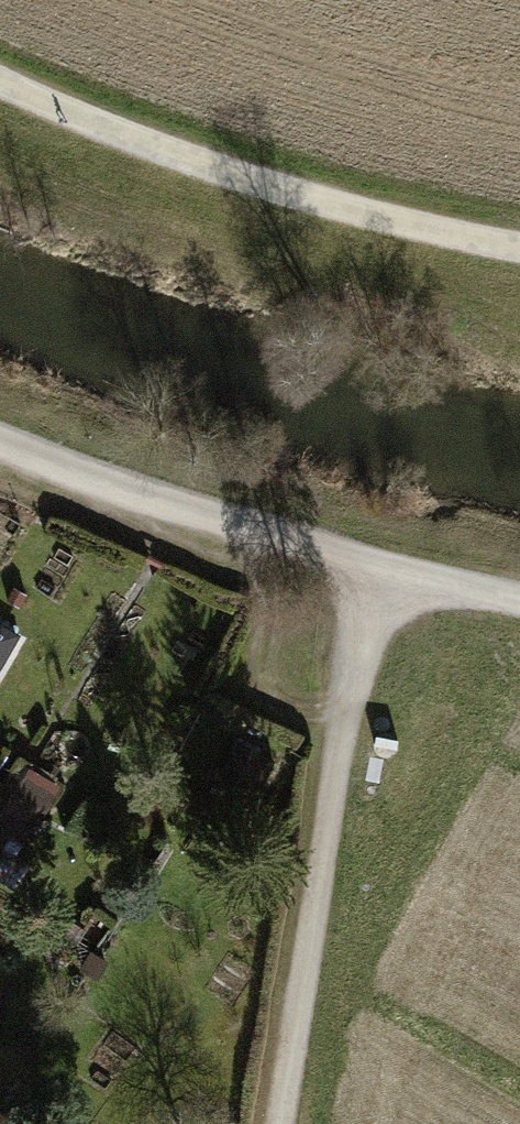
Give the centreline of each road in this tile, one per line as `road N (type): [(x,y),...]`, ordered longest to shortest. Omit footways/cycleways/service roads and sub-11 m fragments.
road 1 (track): [(366,571),(279,1123)]
road 2 (track): [(0,79),(211,164),(373,213),(519,244)]
road 3 (track): [(519,605),(366,571),(0,439)]

